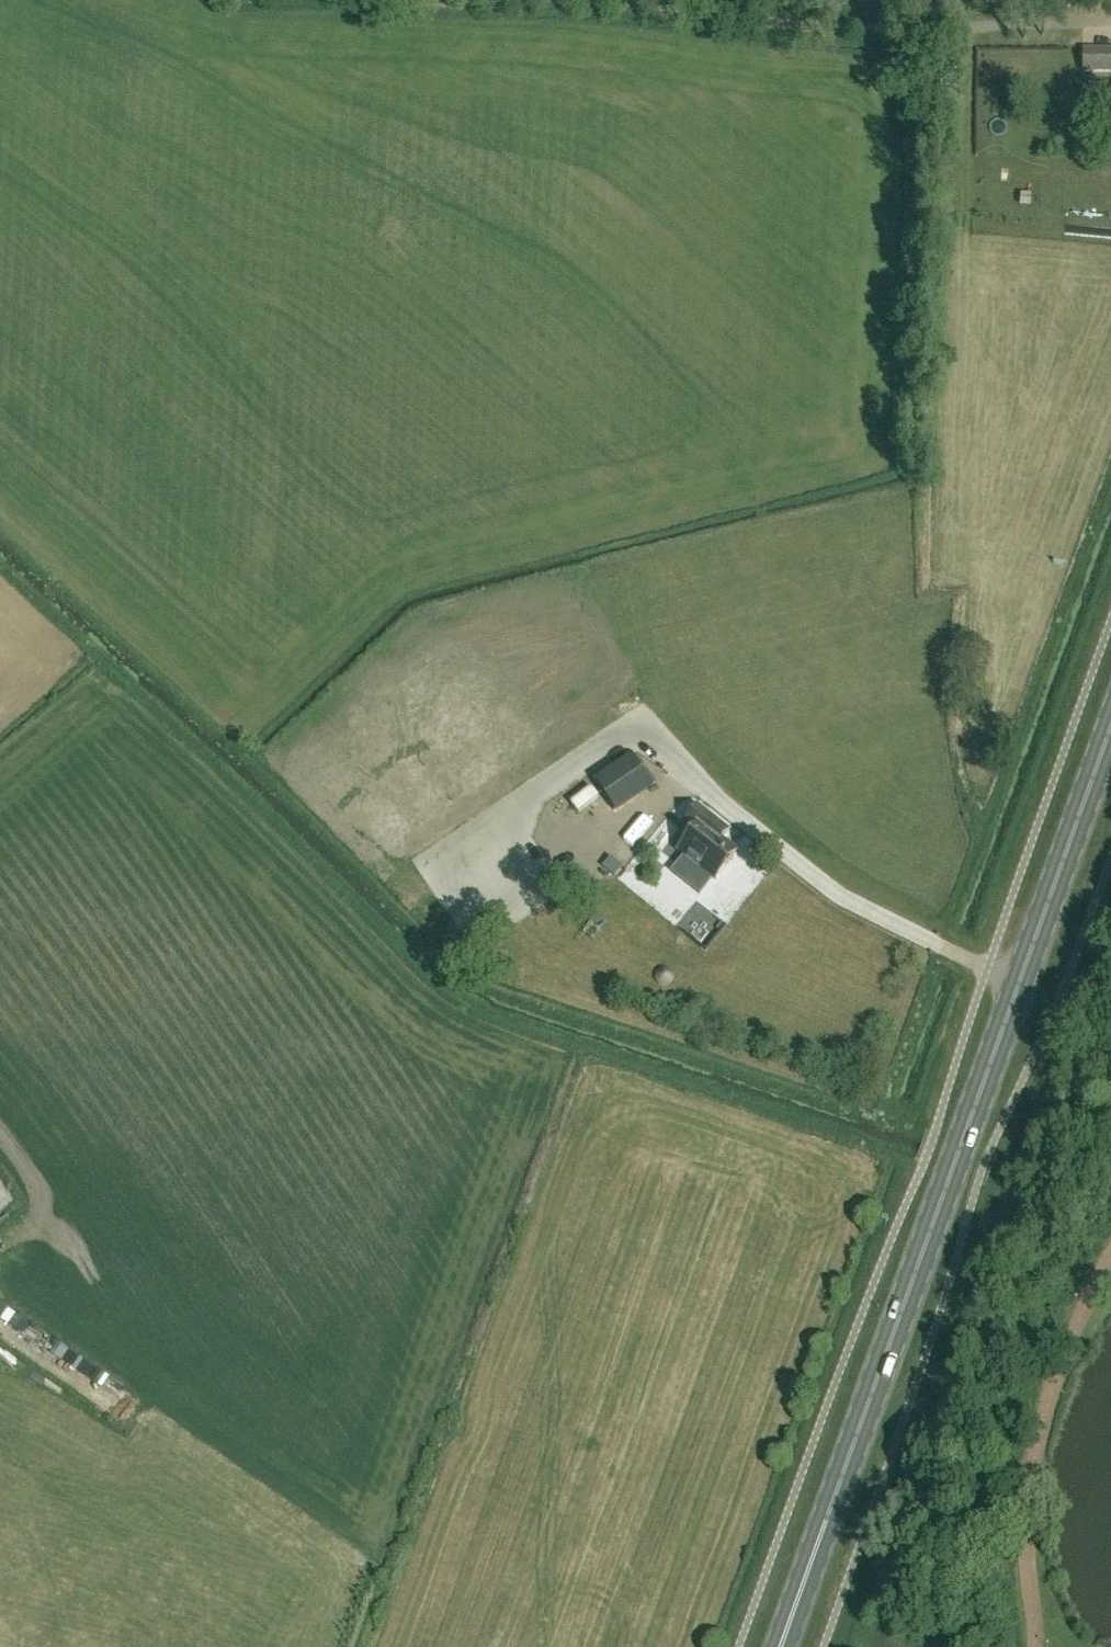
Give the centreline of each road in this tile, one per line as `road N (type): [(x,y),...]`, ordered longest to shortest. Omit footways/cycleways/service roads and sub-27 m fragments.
road 1 (primary): [(780,1646),(1110,727)]
road 2 (unclassified): [(1110,20),(846,28),(587,0)]

